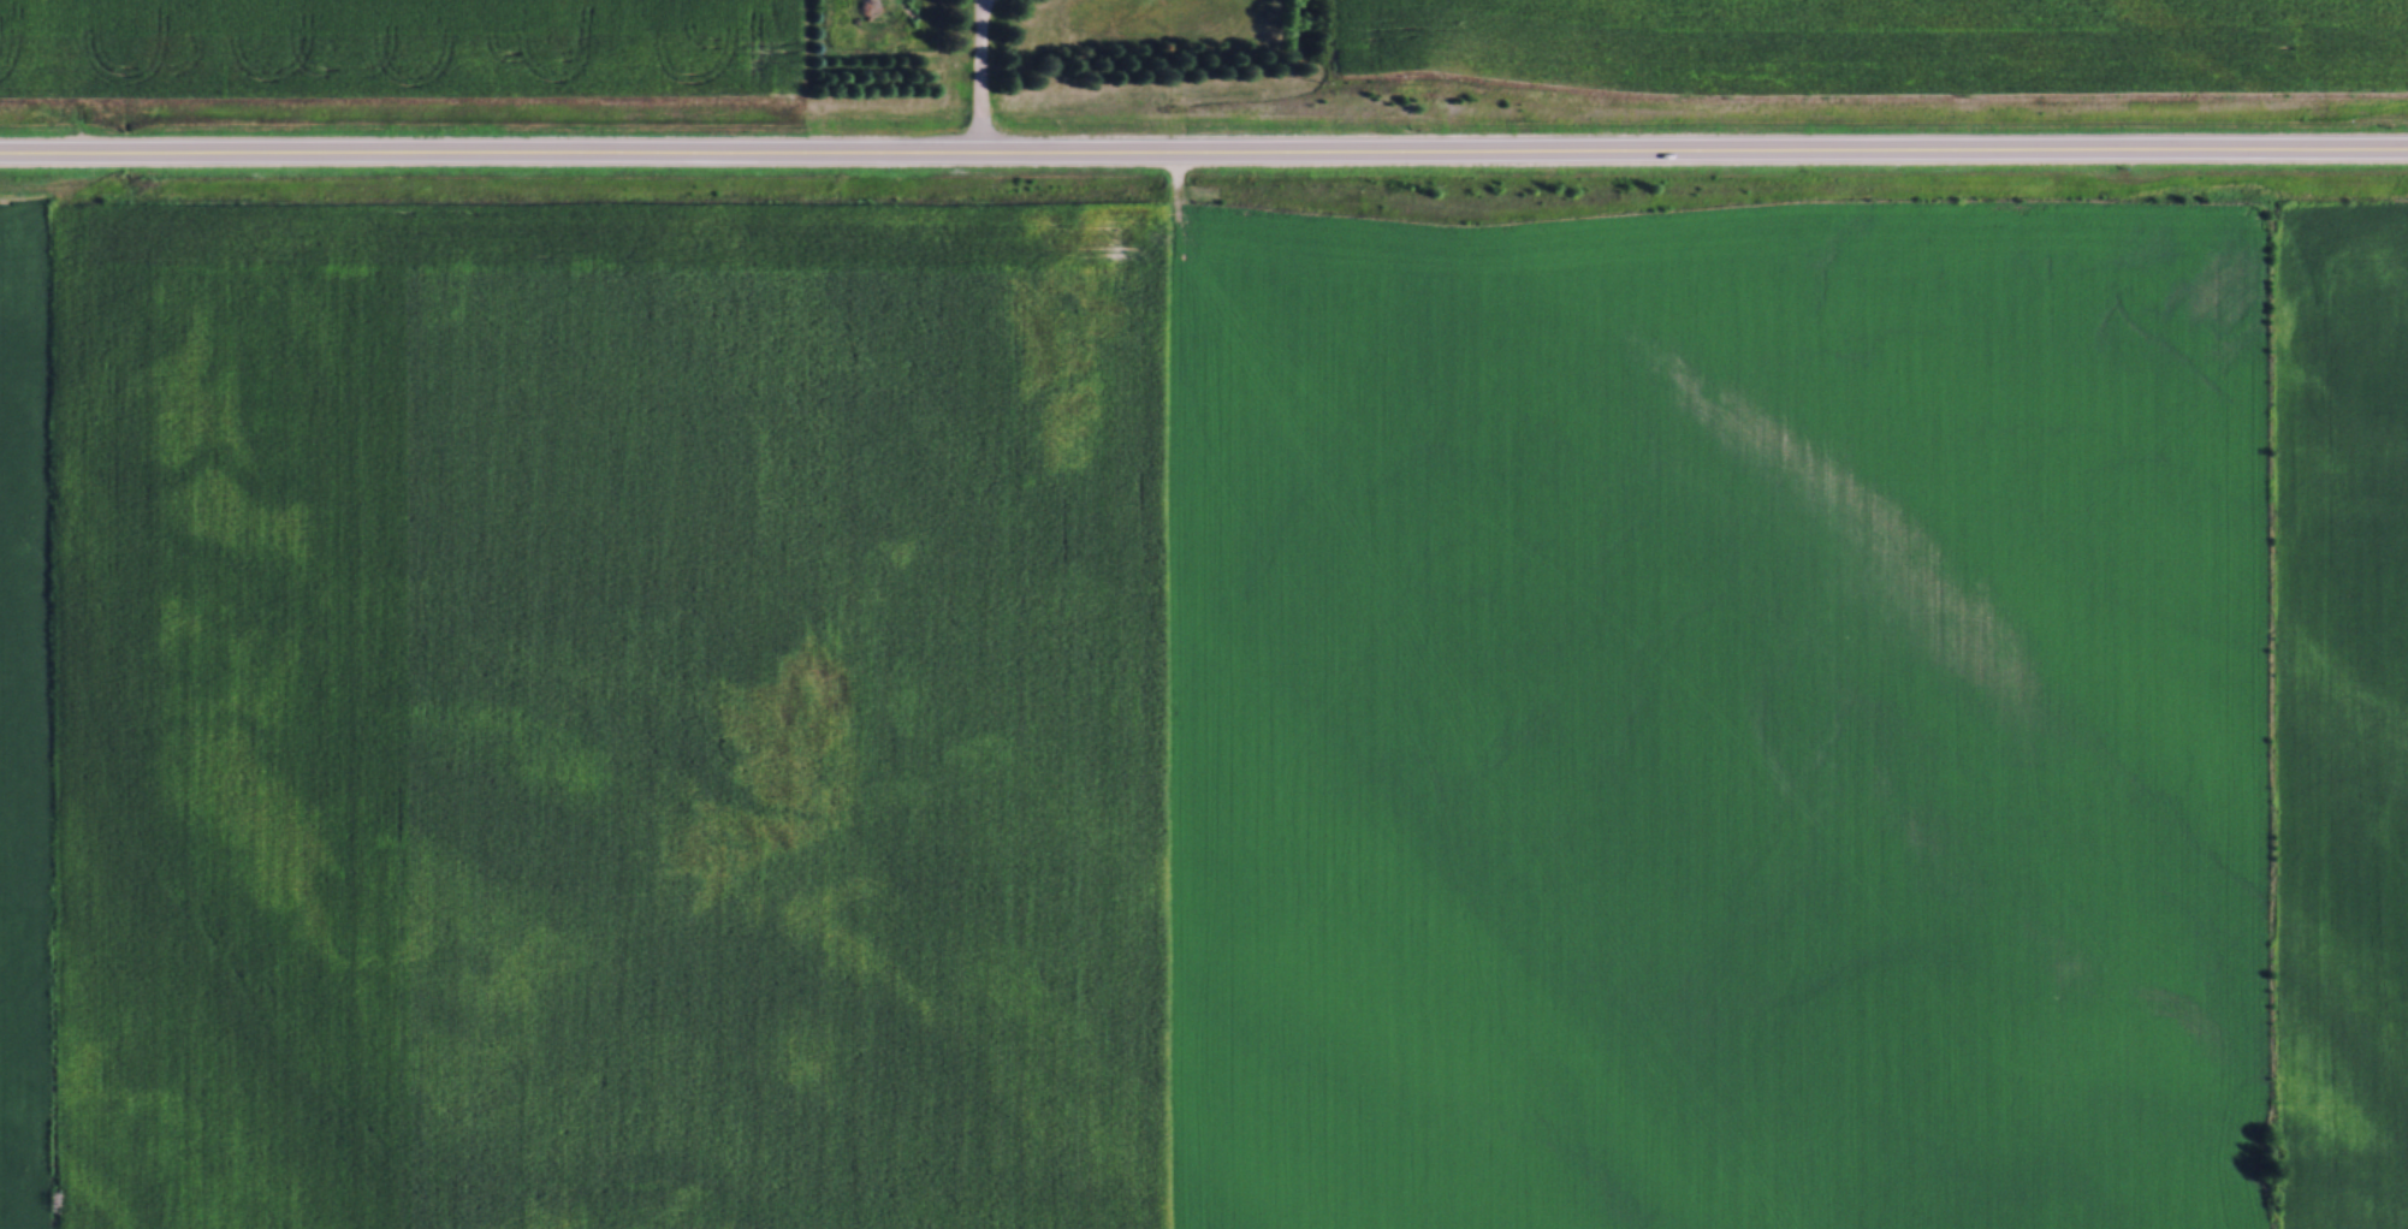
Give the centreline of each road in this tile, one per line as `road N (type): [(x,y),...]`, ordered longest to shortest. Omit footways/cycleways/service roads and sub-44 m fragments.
road 1 (secondary): [(0,159),(2407,155)]

